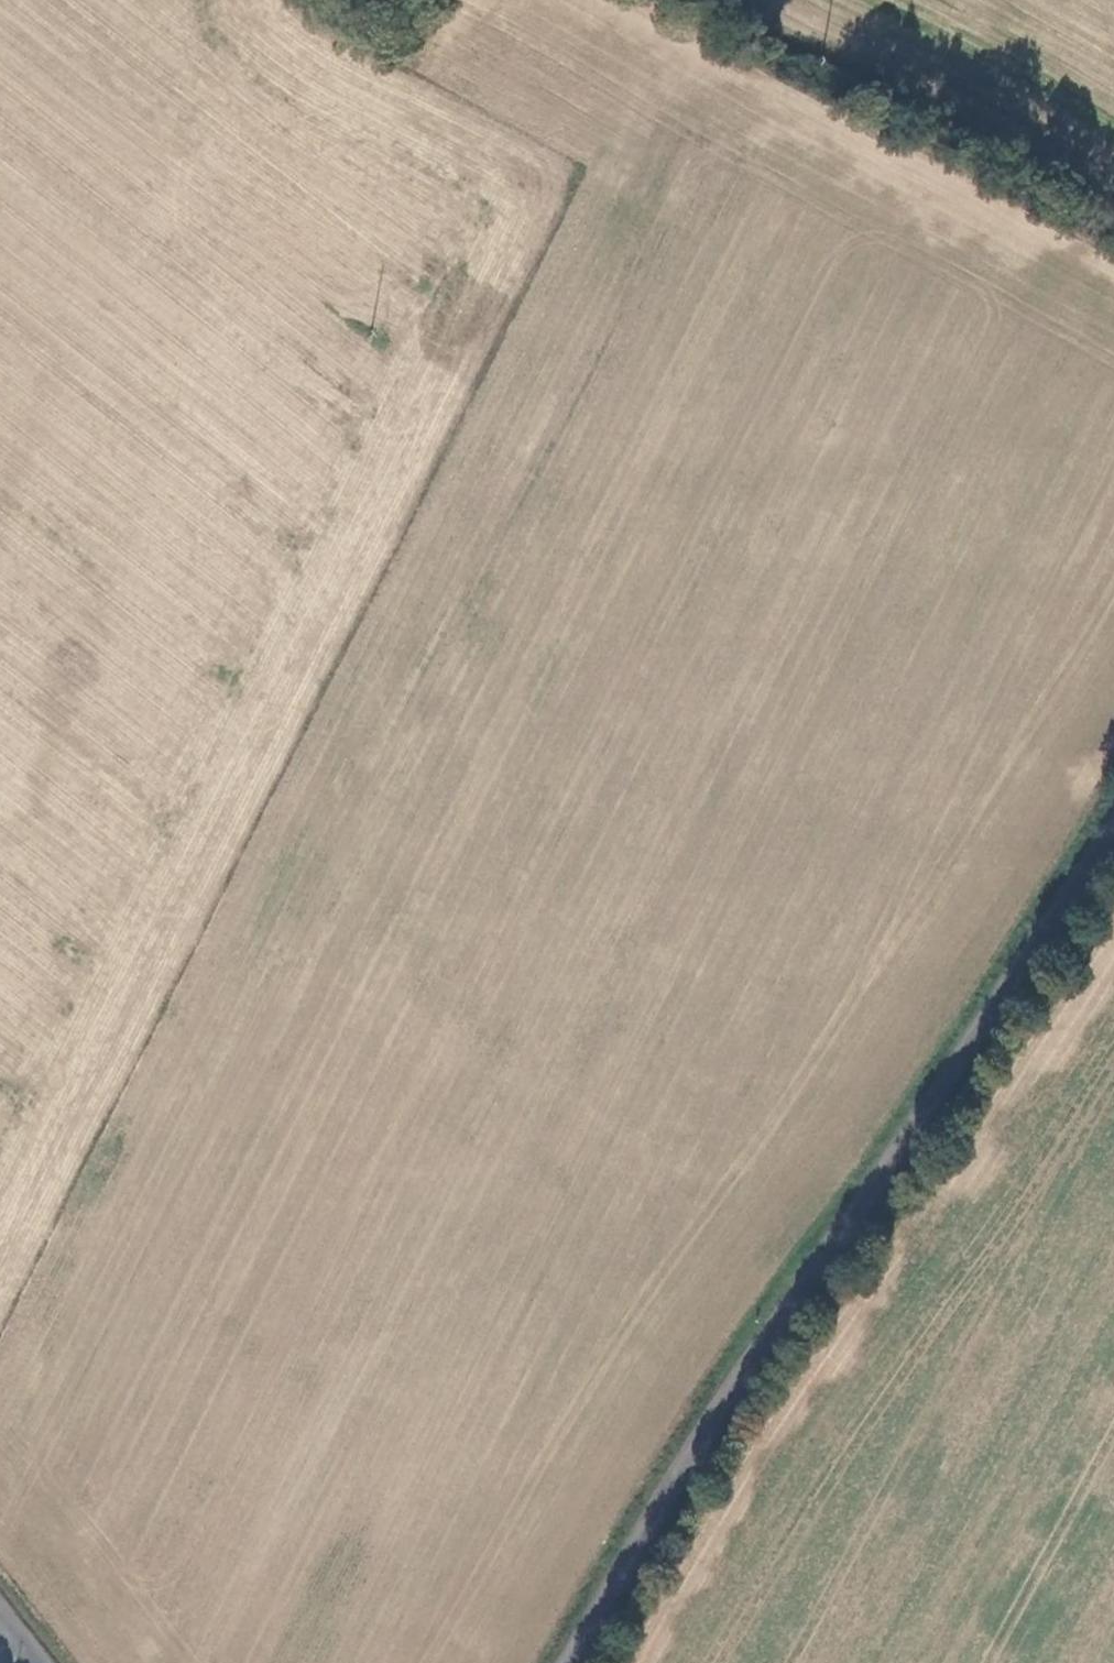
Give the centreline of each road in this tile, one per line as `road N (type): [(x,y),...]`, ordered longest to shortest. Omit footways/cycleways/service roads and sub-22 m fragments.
road 1 (unclassified): [(573,1662),(757,1355),(1113,831)]

